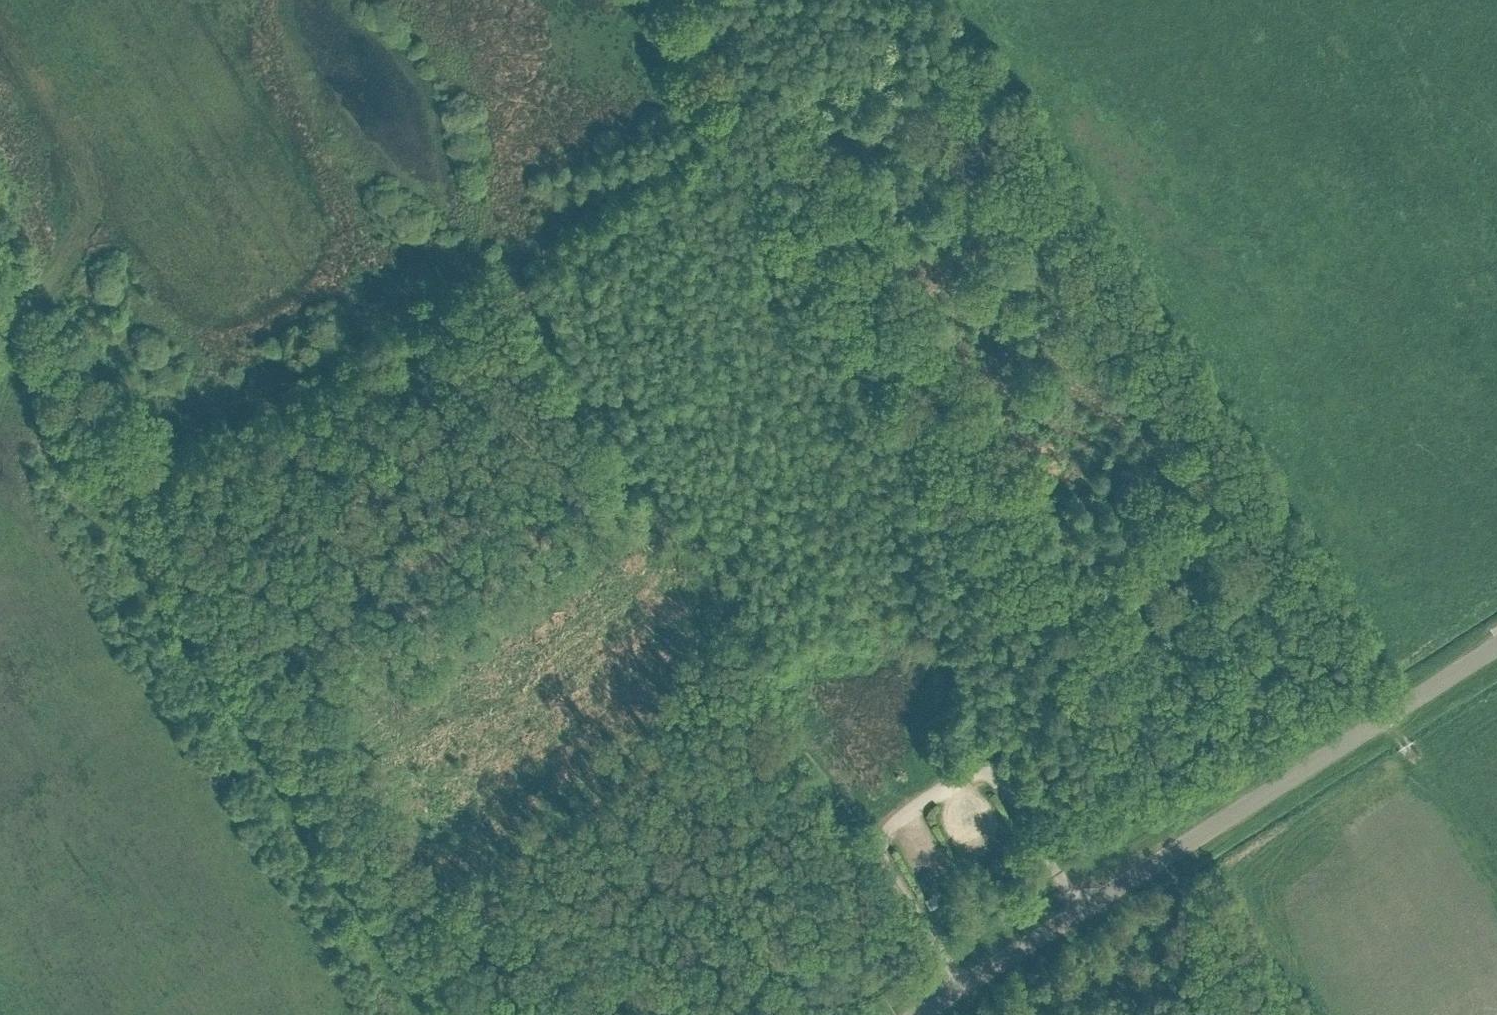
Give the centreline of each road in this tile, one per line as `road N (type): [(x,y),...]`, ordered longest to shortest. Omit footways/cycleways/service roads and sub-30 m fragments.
road 1 (unclassified): [(1496,643),(915,1014)]

